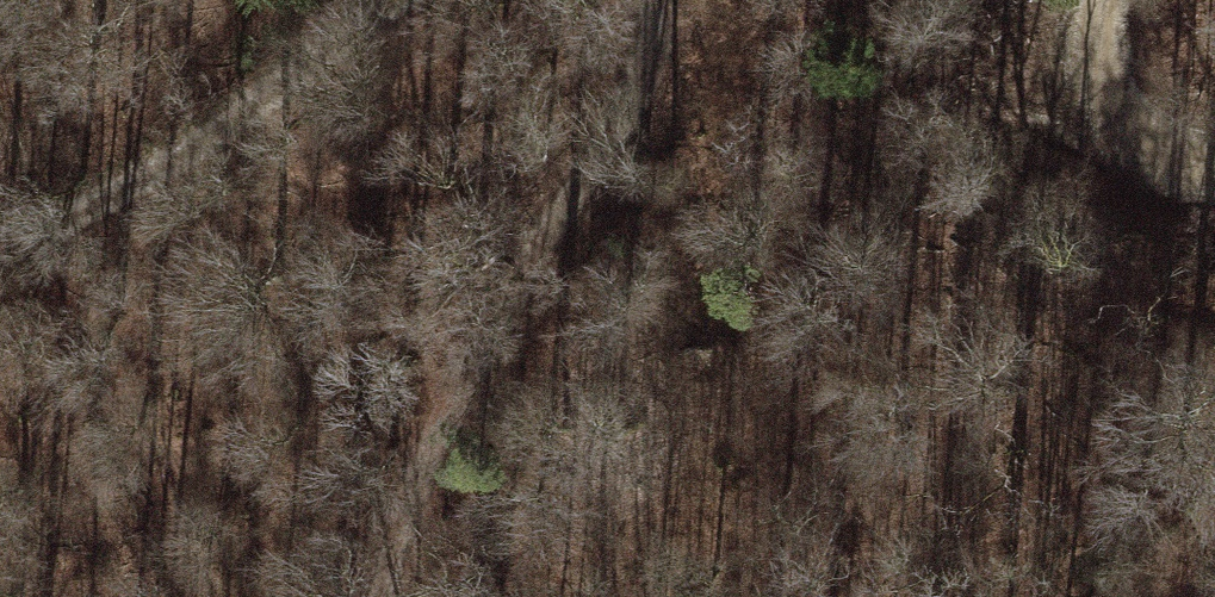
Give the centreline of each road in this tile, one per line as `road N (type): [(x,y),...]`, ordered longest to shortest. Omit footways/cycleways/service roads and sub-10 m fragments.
road 1 (track): [(660,0),(665,63),(431,464),(392,596)]
road 2 (track): [(0,238),(49,227),(374,0)]
road 3 (track): [(1214,136),(1155,116),(1104,16),(1110,0)]

